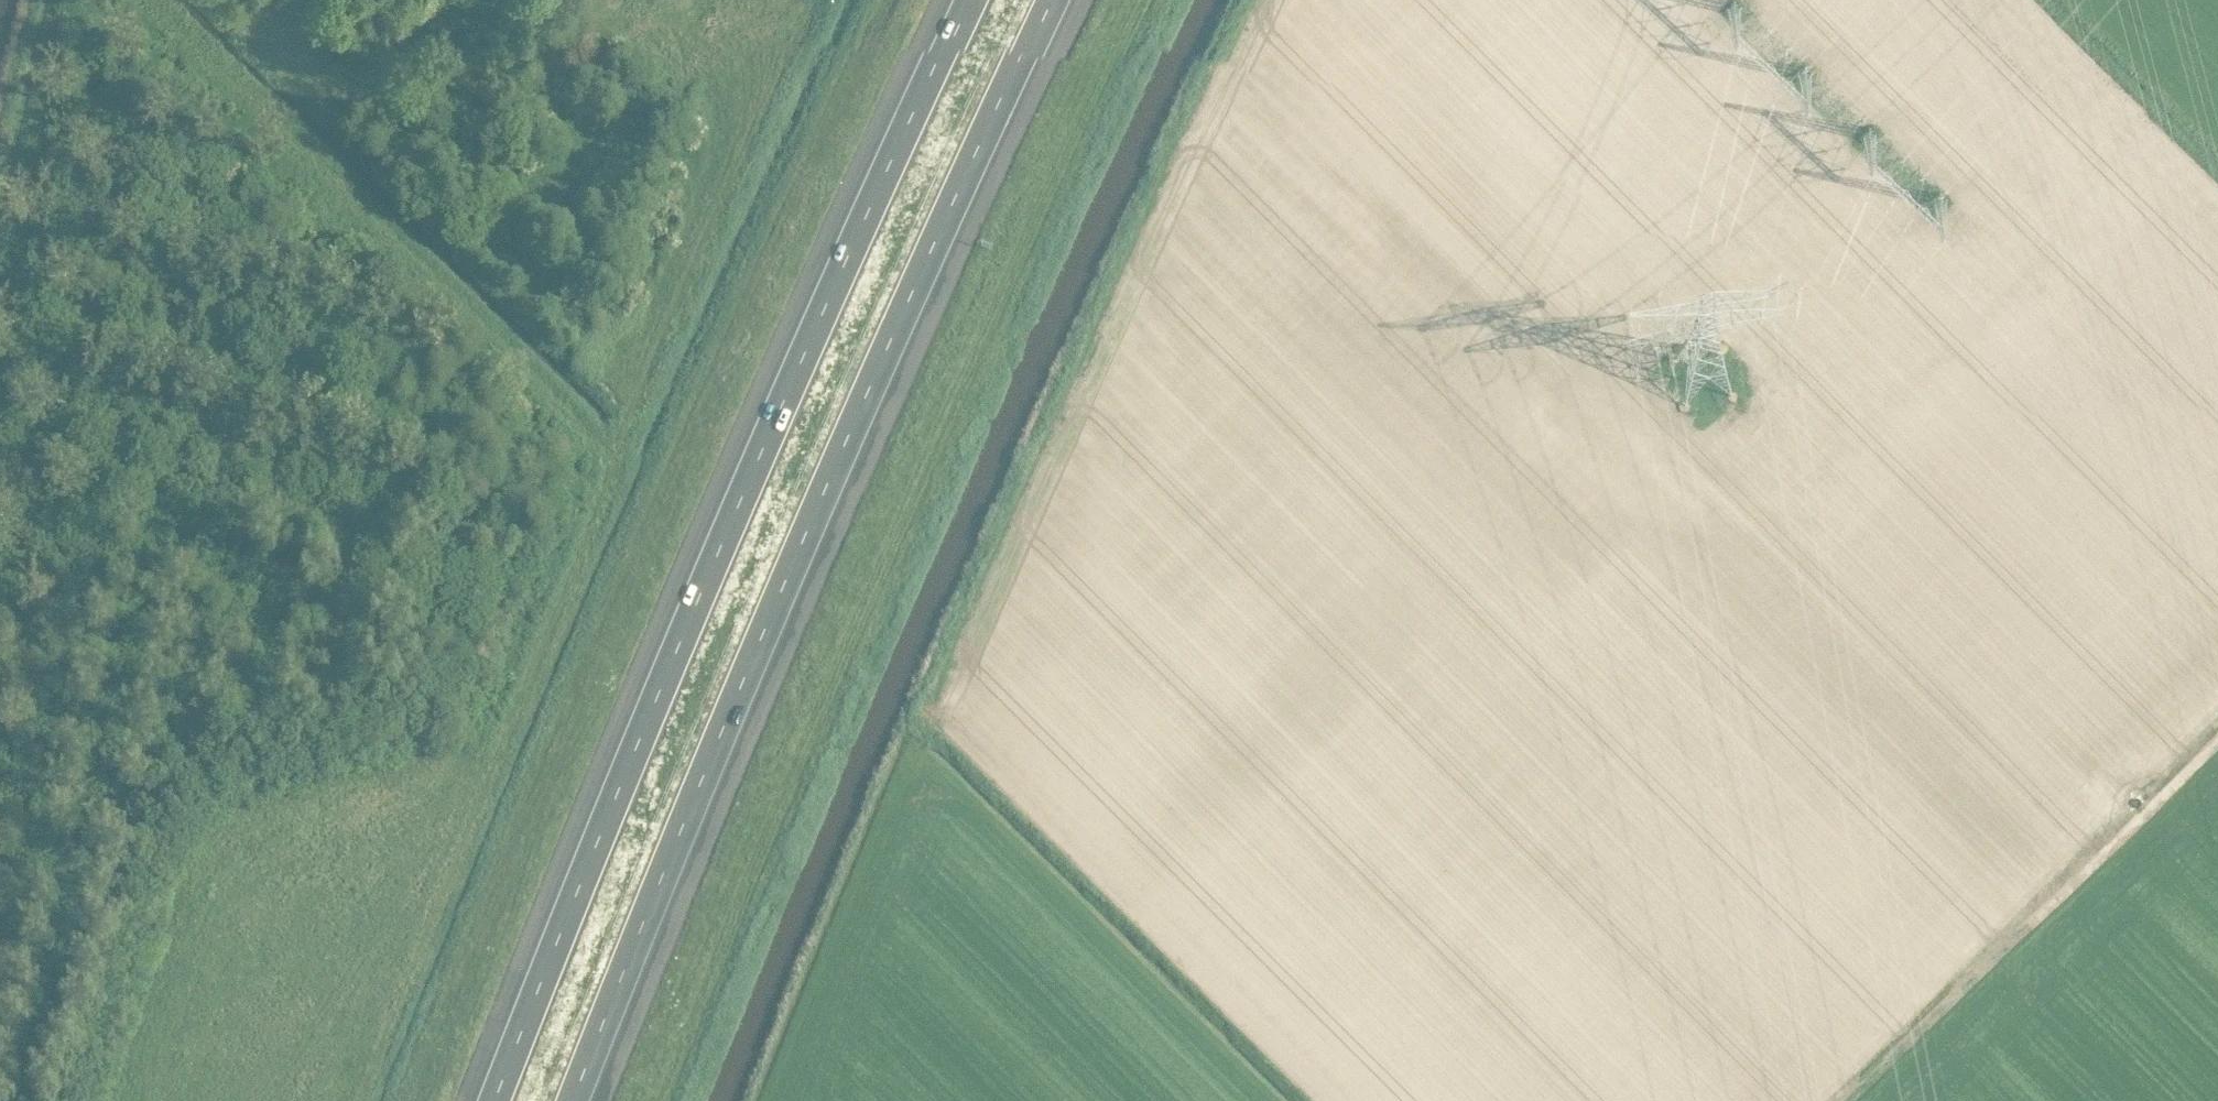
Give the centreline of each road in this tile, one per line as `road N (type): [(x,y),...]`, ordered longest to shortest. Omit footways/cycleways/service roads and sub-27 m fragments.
road 1 (motorway): [(580,1100),(775,622),(1055,0)]
road 2 (motorway): [(956,0),(798,343),(557,908),(483,1100)]

